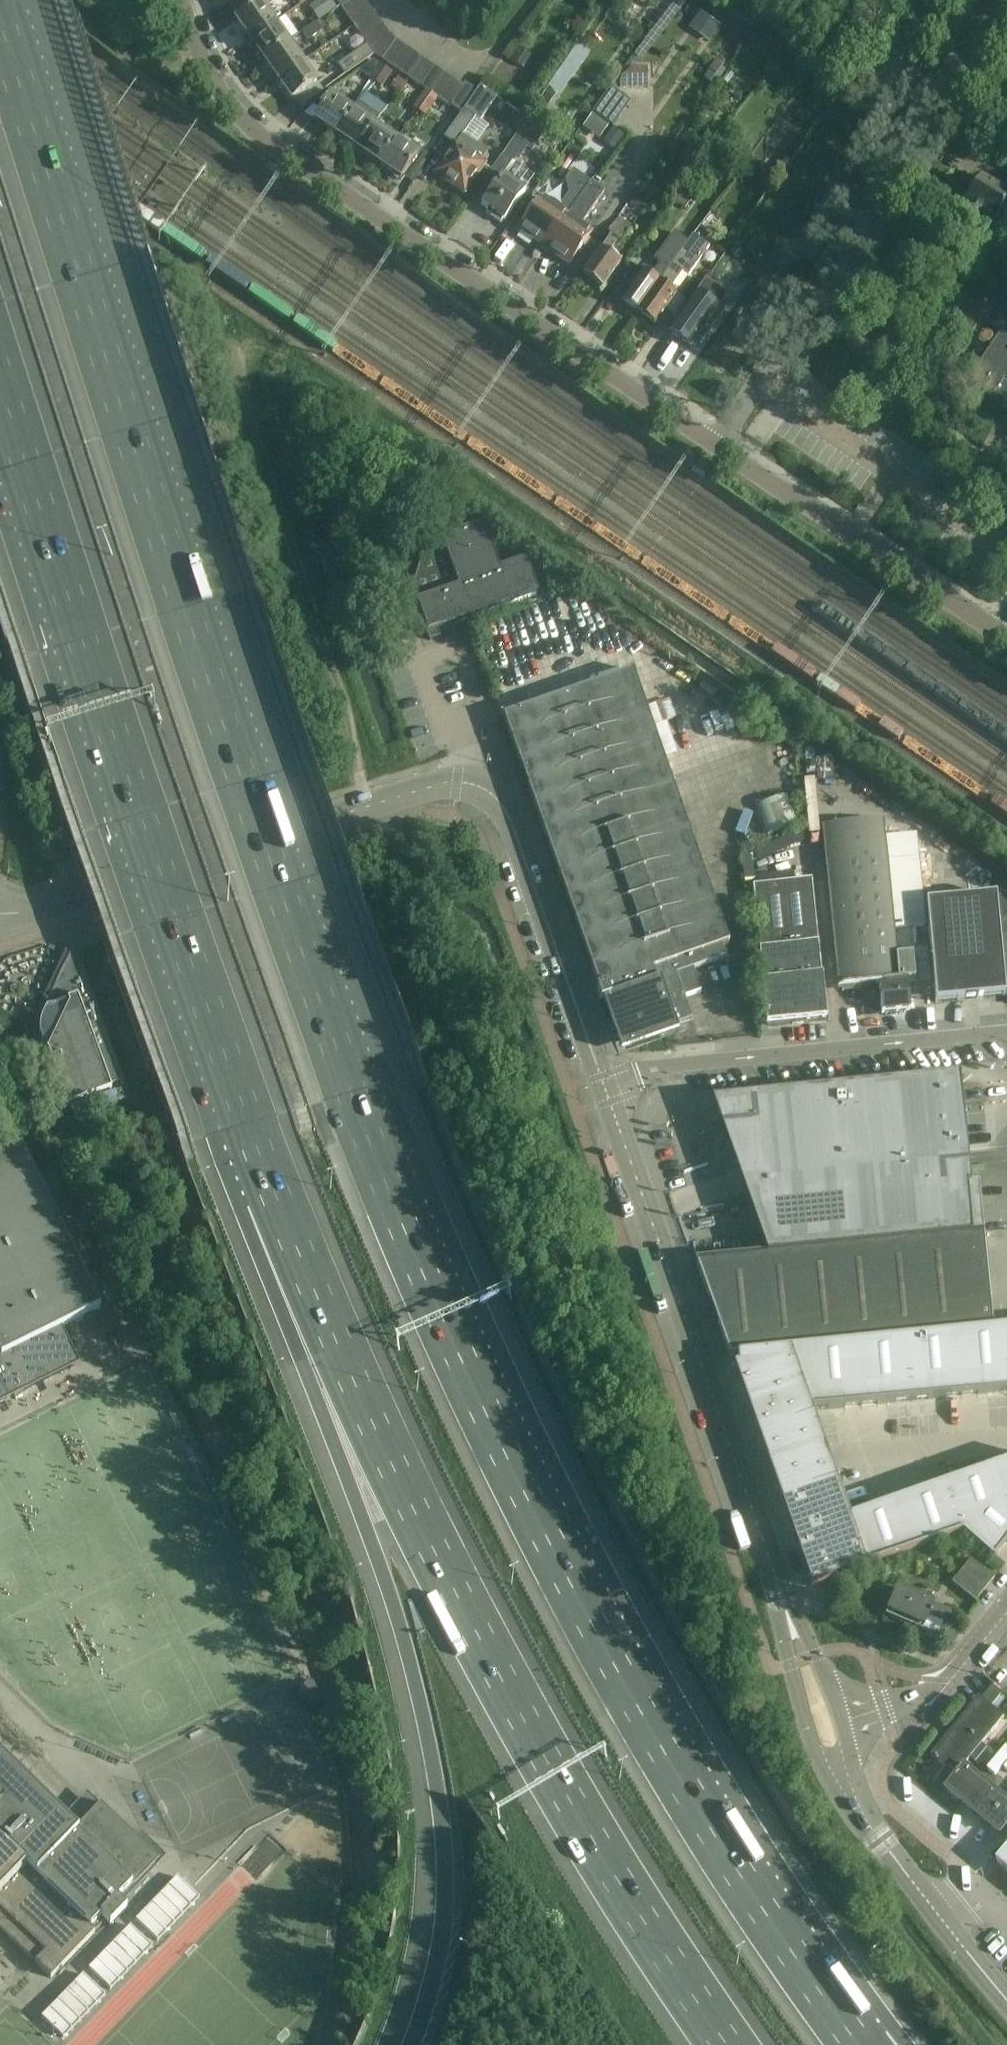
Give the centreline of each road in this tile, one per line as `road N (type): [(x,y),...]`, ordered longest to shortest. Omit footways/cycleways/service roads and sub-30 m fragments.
road 1 (motorway): [(860,2044),(635,1703),(495,1432),(389,1189),(227,745),(0,34)]
road 2 (residential): [(1001,636),(273,146),(212,77),(181,0)]
road 3 (motorway): [(0,386),(126,782),(311,1288)]
road 4 (motorway): [(311,1288),(468,1624),(582,1825),(727,2044)]
road 5 (motorway): [(311,1288),(434,1775),(444,1857),(441,1939),(412,2044)]
road 6 (tertiary): [(782,1602),(599,1083)]
road 7 (tertiary): [(599,1083),(506,814),(490,795),(466,783),(436,786),(327,820)]
road 8 (unclassified): [(599,1083),(661,1067),(1006,1031)]
road 9 (tertiary): [(0,914),(327,820)]
road 10 (tertiary): [(1006,2001),(876,1835),(842,1777)]
road 11 (residential): [(538,0),(482,75),(416,29),(392,0)]
road 12 (tertiary): [(782,1602),(784,1646),(808,1739),(842,1777)]
road 13 (unclassified): [(1006,1605),(941,1681),(883,1709)]

